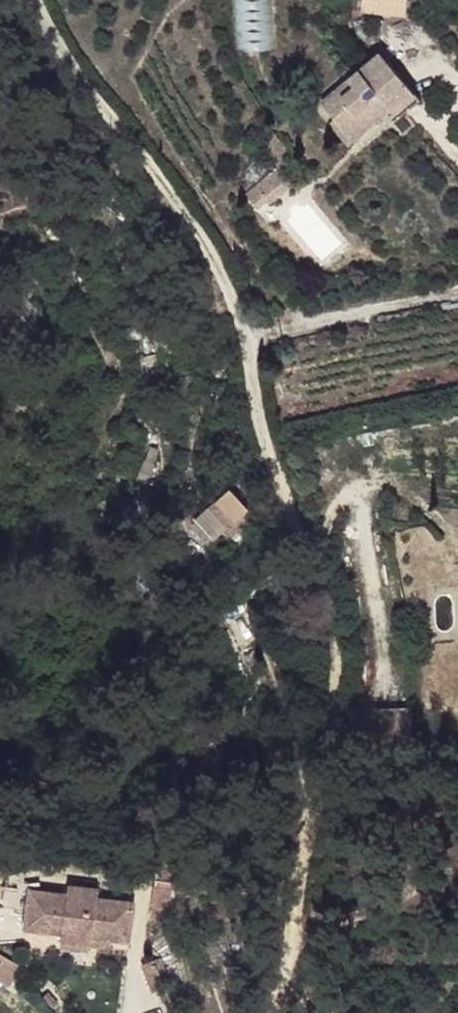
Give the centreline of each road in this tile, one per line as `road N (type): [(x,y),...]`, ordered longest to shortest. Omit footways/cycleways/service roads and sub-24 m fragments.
road 1 (residential): [(273,1012),(338,655),(254,410),(248,338)]
road 2 (residential): [(248,338),(211,257),(139,147),(67,64),(29,0)]
road 3 (residential): [(248,338),(457,296)]

